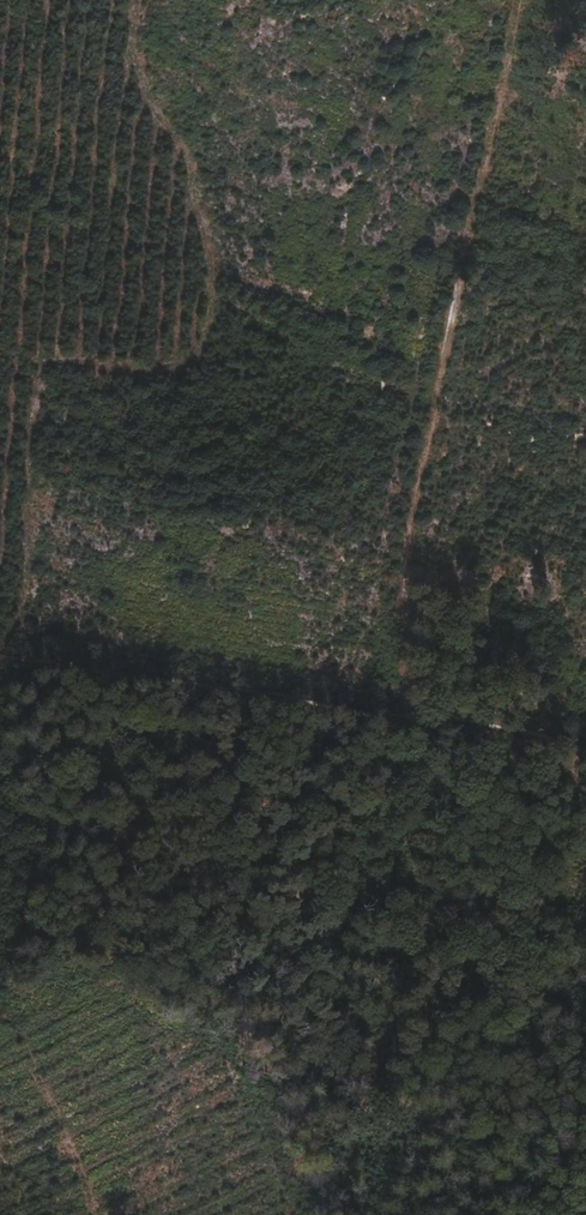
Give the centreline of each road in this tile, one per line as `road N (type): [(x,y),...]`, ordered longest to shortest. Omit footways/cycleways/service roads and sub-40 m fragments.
road 1 (track): [(0,660),(411,704)]
road 2 (track): [(411,704),(585,730)]

